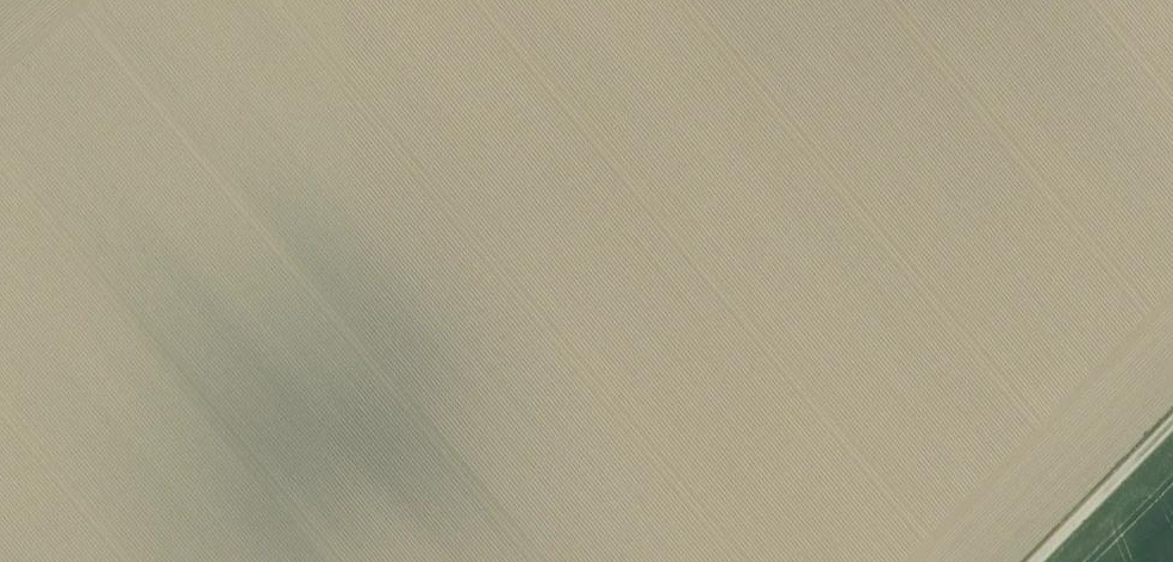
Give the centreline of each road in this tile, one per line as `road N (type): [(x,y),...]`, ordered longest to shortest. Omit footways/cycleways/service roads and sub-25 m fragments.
road 1 (track): [(1044,561),(1172,429)]

